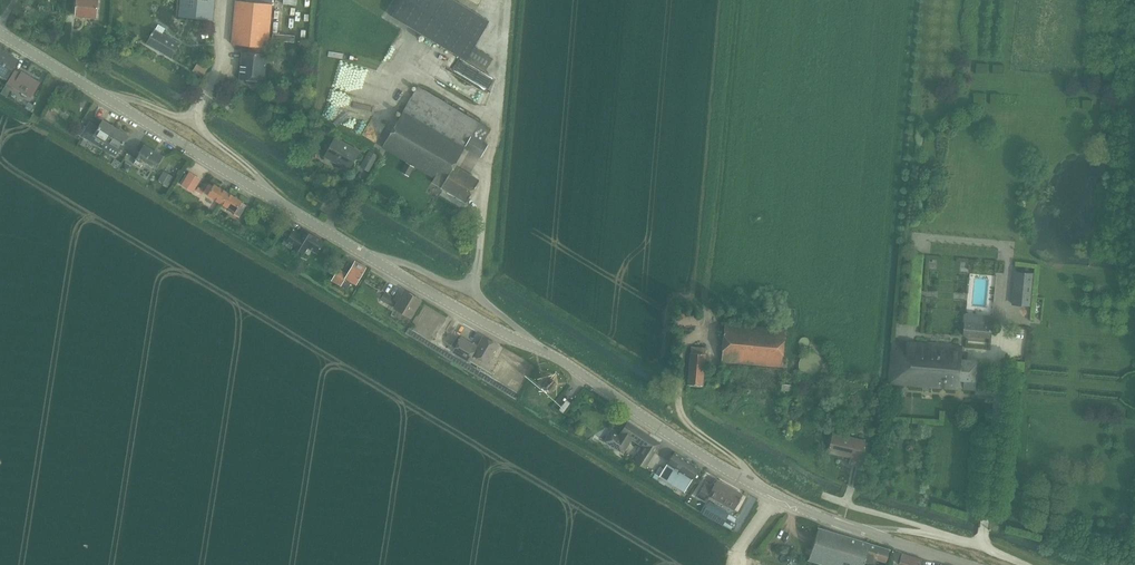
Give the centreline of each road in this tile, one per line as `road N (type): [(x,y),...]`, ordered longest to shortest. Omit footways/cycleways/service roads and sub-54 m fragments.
road 1 (tertiary): [(963,564),(795,507),(714,464),(589,379),(0,36)]
road 2 (unclassified): [(857,478),(848,506),(984,546),(1001,344)]

